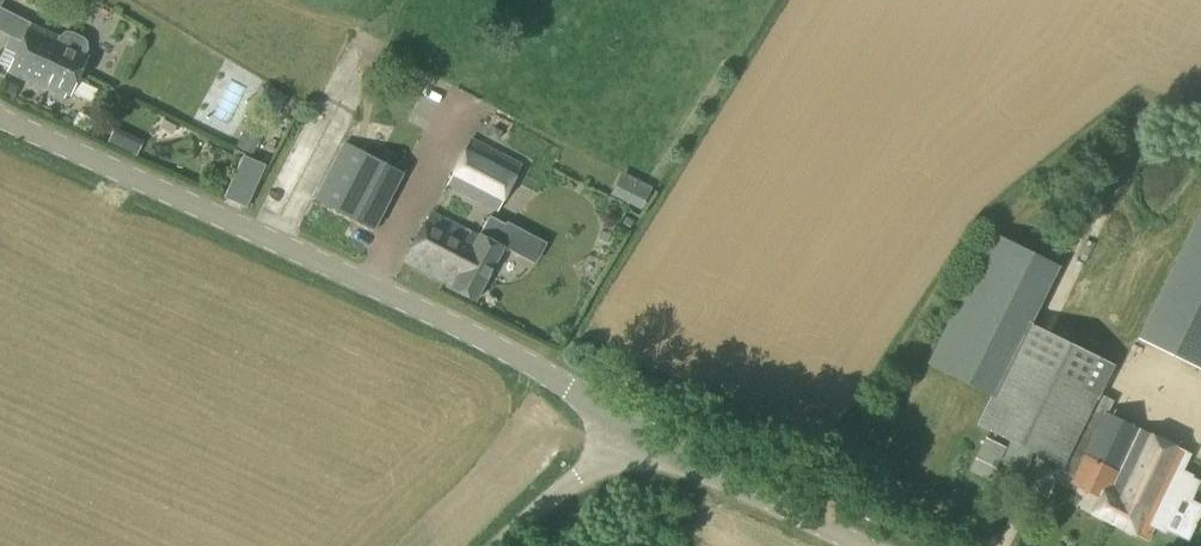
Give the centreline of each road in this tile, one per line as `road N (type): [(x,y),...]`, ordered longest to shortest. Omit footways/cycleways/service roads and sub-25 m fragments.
road 1 (tertiary): [(636,428),(457,326),(0,127)]
road 2 (tertiary): [(860,545),(636,428)]
road 3 (unclassified): [(504,545),(636,428)]

